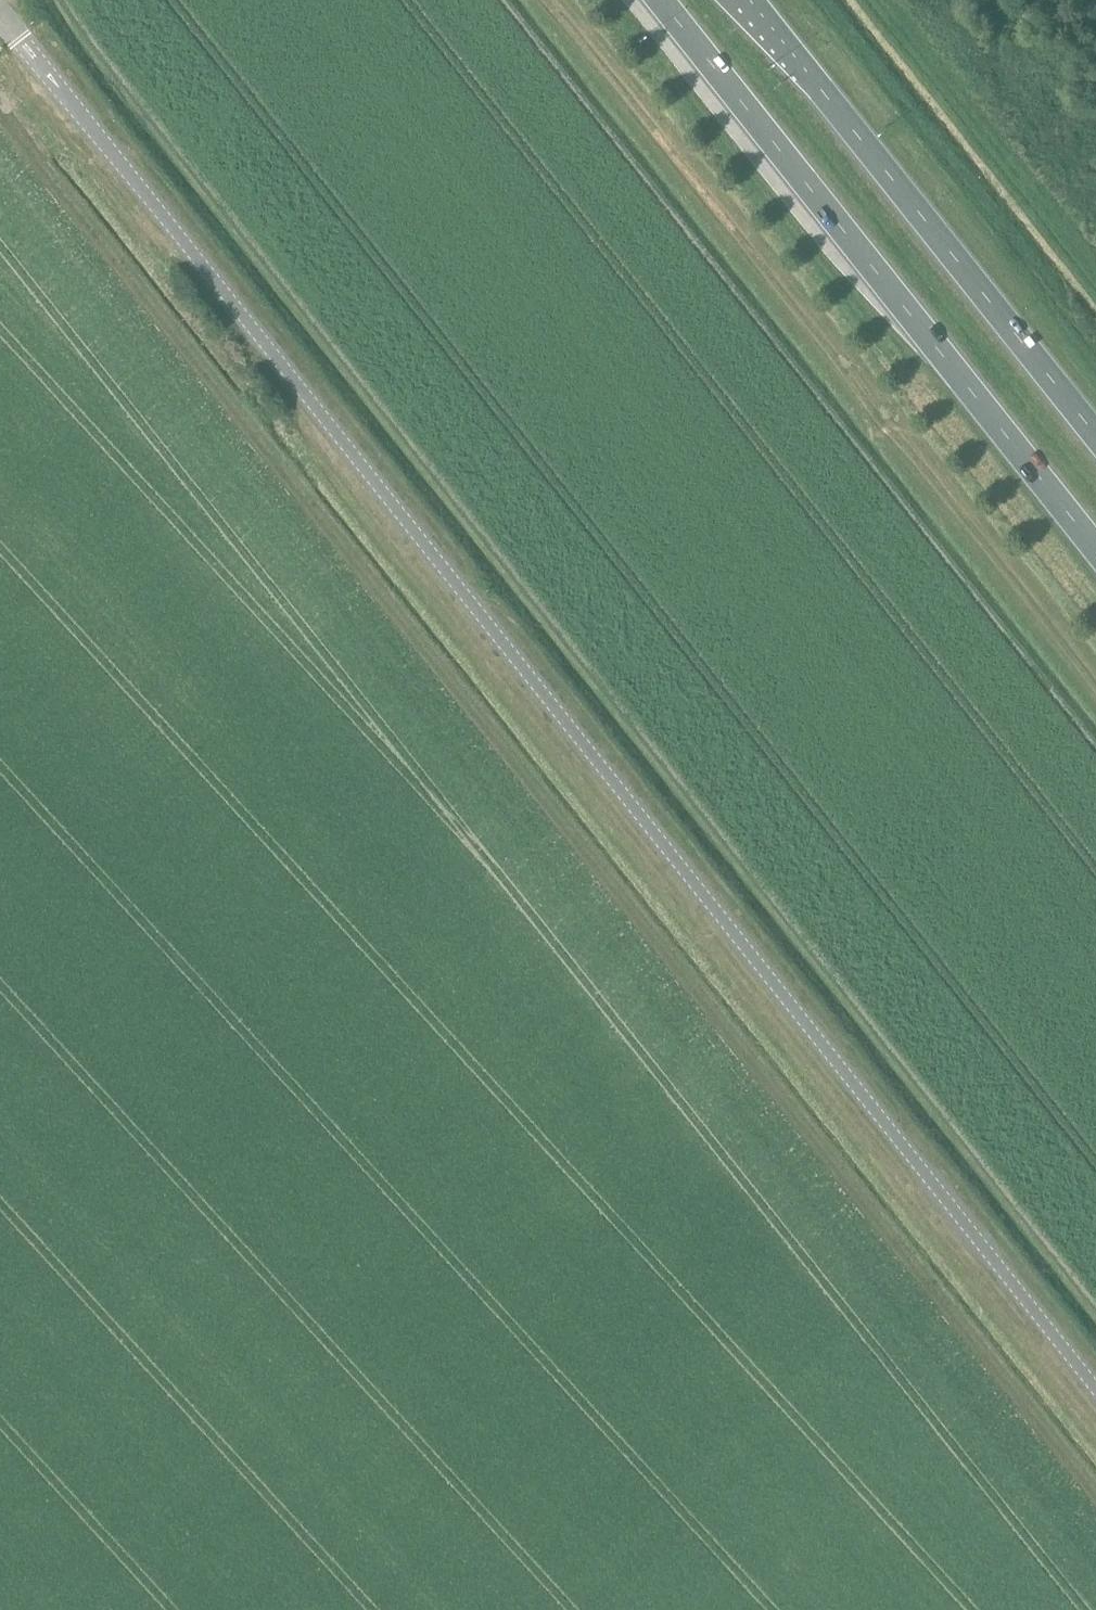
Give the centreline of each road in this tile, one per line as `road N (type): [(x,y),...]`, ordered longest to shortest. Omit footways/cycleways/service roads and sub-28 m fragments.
road 1 (unclassified): [(1095,1387),(0,12)]
road 2 (trunk): [(663,0),(1095,547)]
road 3 (trunk): [(1095,439),(748,0)]

